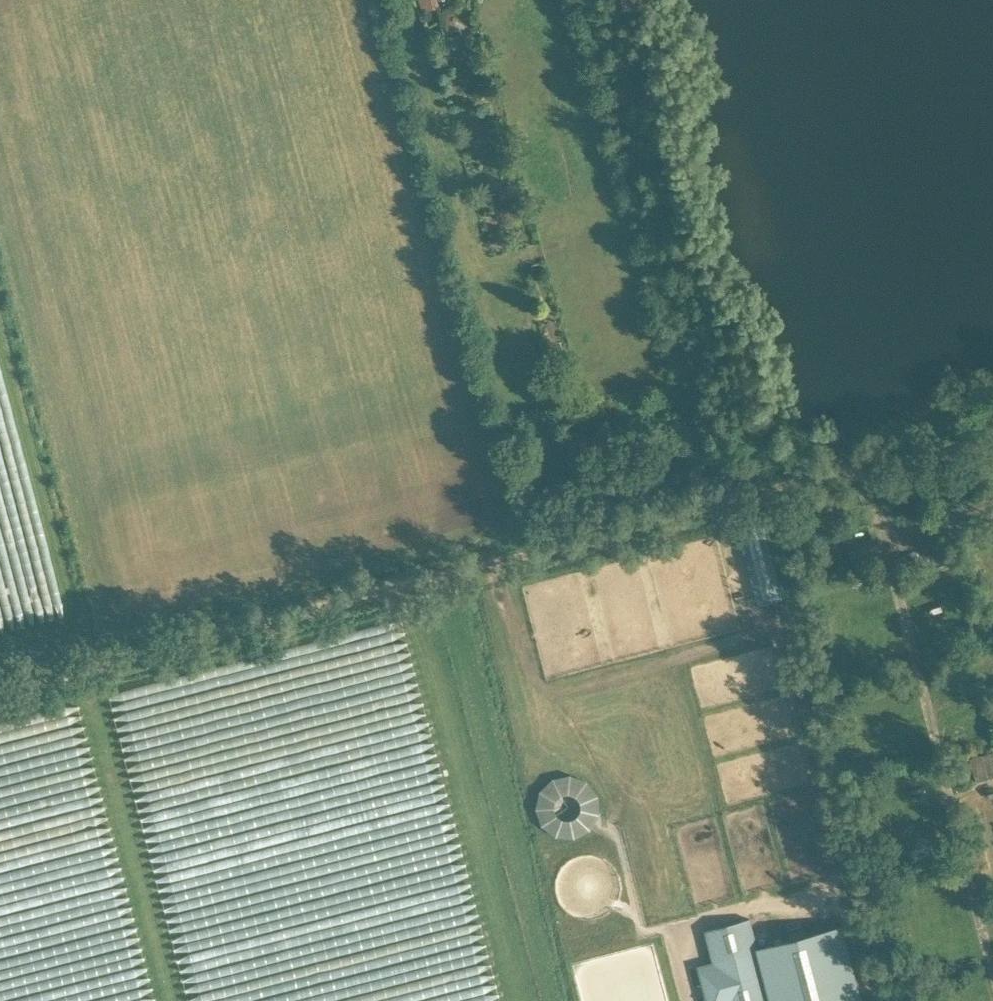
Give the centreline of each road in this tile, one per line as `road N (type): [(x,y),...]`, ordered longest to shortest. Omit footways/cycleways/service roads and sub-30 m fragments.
road 1 (track): [(992,435),(0,686)]

